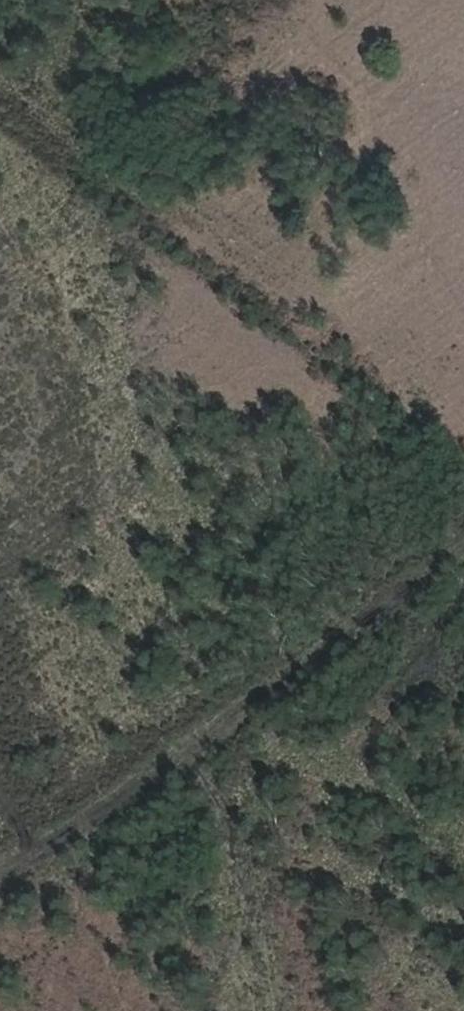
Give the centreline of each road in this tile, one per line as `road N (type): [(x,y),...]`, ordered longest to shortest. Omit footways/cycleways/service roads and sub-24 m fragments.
road 1 (track): [(0,873),(69,848),(463,555)]

